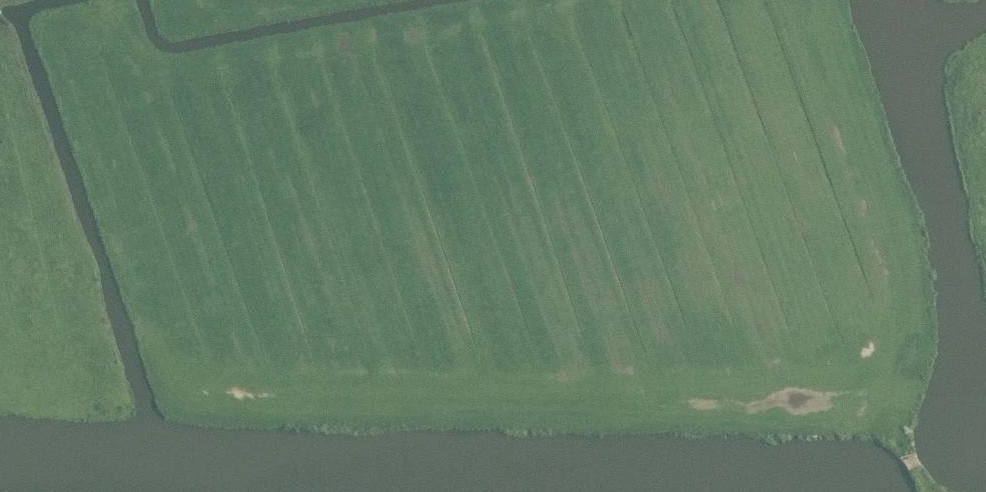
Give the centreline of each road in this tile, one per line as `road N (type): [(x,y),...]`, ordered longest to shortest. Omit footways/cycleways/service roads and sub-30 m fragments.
road 1 (track): [(930,491),(884,403),(818,374),(201,368),(169,336),(76,85),(106,19),(102,0)]

